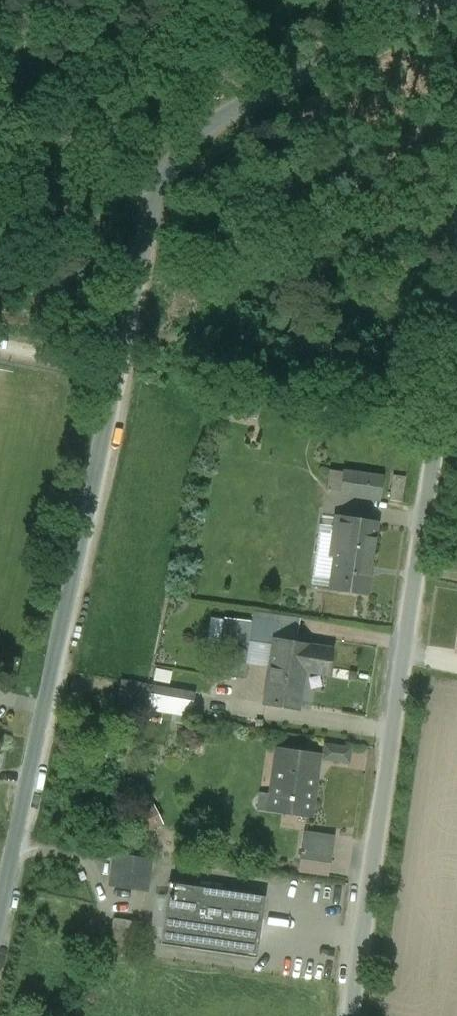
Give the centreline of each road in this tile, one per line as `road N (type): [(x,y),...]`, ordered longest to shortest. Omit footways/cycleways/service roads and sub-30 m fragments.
road 1 (residential): [(0,898),(156,190),(208,130),(456,1)]
road 2 (residential): [(350,1015),(456,290)]
road 3 (track): [(156,190),(129,184),(0,233)]

